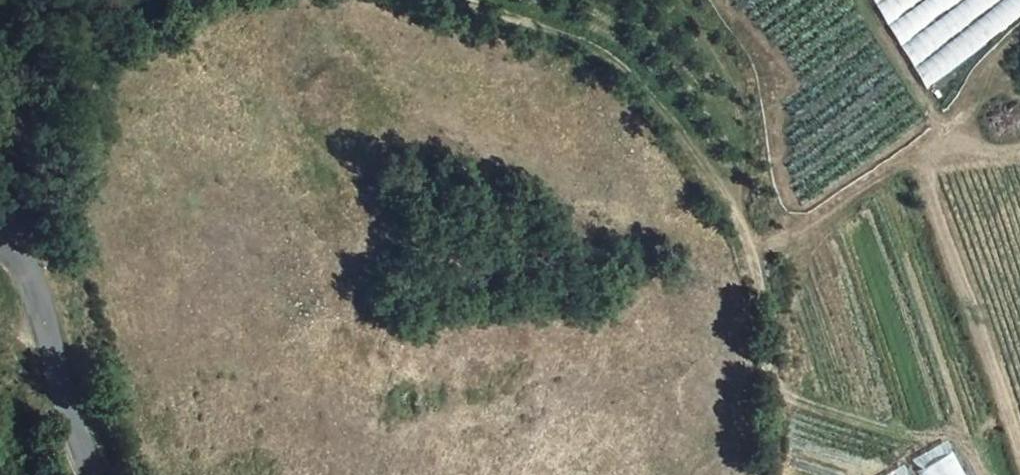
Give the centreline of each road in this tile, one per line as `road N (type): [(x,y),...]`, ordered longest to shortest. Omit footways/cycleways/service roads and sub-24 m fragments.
road 1 (track): [(756,474),(767,364),(761,294),(741,215),(604,43),(465,0)]
road 2 (track): [(1019,447),(942,227),(936,118),(982,146),(1019,145)]
road 3 (track): [(983,474),(964,438),(787,399),(767,364)]
road 4 (tertiary): [(0,250),(25,268),(90,474)]

